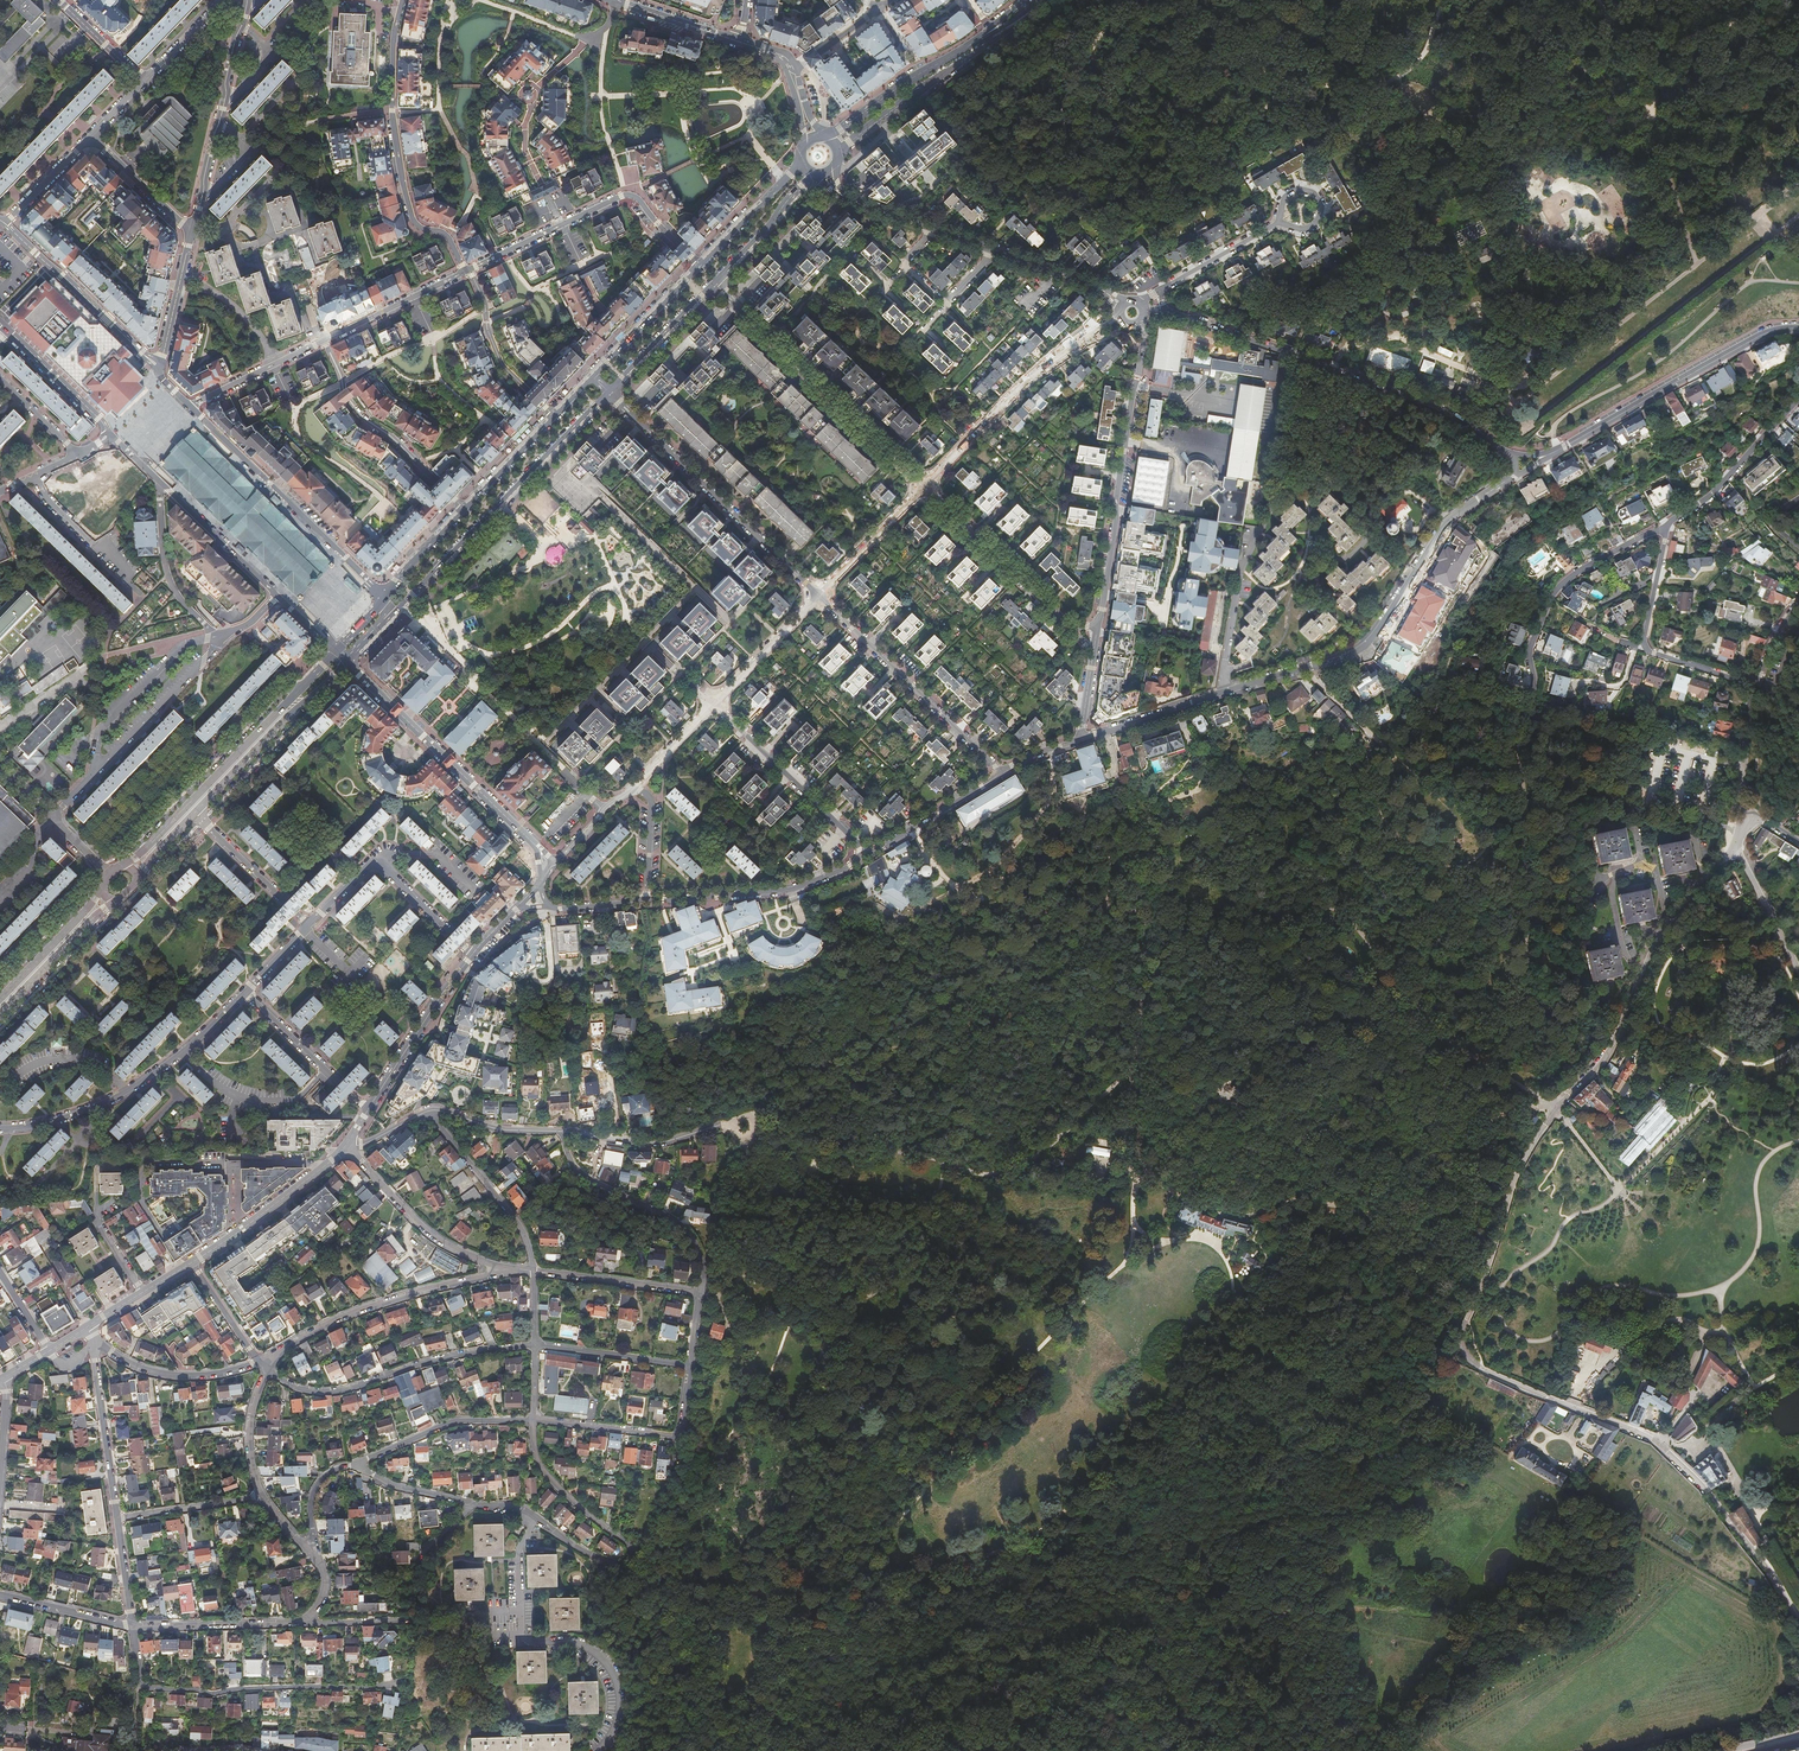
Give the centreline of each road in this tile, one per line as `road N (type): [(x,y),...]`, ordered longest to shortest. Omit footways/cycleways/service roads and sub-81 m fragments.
road 1 (residential): [(1716,870),(1655,942),(1610,1052),(1554,1109),(1518,1167),(1461,1339),(1482,1370),(1656,1439),(1769,1570),(1798,1640)]
road 2 (track): [(1135,0),(1077,73),(1063,127),(1077,159),(1101,179),(1158,194),(1204,177),(1282,97),(1398,80),(1423,52),(1448,0)]
road 3 (track): [(1554,1109),(1515,1110),(1489,1125),(1477,1155),(1476,1216),(1456,1239),(1300,1200),(1250,1214),(1220,1210),(1145,1173)]
road 4 (track): [(1182,1750),(1163,1656),(1150,1641),(1082,1664),(957,1661),(849,1716),(773,1737)]
road 5 (track): [(782,1696),(800,1643),(768,1593),(768,1571),(802,1460),(813,1383),(832,1330),(889,1278),(898,1261)]
road 6 (residential): [(1220,692),(1365,646),(1447,519),(1515,475)]
road 7 (residential): [(1505,452),(1457,411),(1168,311)]
road 8 (track): [(942,1163),(983,1173),(1016,1167),(1128,1072),(1146,965)]
road 9 (residential): [(132,1627),(144,1688),(218,1694),(409,1683)]
road 10 (track): [(1543,382),(1533,368),(1572,253),(1558,200),(1572,172),(1654,114)]
road 11 (track): [(1146,965),(1165,942),(1205,917),(1322,906),(1354,923),(1411,998)]
road 12 (unclassified): [(110,433),(332,651)]
road 13 (secondary): [(398,610),(611,393)]
road 14 (residential): [(538,1520),(519,1550),(521,1635),(584,1645),(600,1658),(616,1694),(599,1750)]
road 15 (residential): [(1099,620),(1140,368),(1140,321)]
road 16 (residential): [(402,0),(392,40),(402,179),(412,218),(448,237),(465,272)]
road 17 (secondary): [(332,651),(125,863)]
road 18 (residential): [(923,486),(715,283)]
road 19 (residential): [(611,393),(819,595)]
road 20 (residential): [(0,1129),(58,1124),(129,1094),(245,993)]
road 21 (residential): [(1554,452),(1771,330),(1798,329)]
road 22 (track): [(1756,248),(1538,417)]
road 23 (residential): [(533,1345),(434,1360),(325,1392),(267,1371)]
road 24 (unclassified): [(384,596),(190,406)]
road 25 (residential): [(511,1269),(358,1310),(258,1361)]
road 26 (residential): [(1122,318),(1040,371),(923,486)]
road 27 (unclassified): [(347,664),(536,843)]
road 28 (residential): [(819,595),(1001,772)]
road 29 (track): [(1553,434),(1568,413),(1658,362),(1750,282)]
road 30 (residential): [(1755,685),(1642,649),(1669,523)]
road 31 (track): [(1527,956),(1513,720)]
road 32 (residential): [(1532,689),(1530,649),(1558,588),(1669,523)]
road 33 (residential): [(701,1293),(702,1254),(691,1237),(582,1176),(560,1132)]
road 34 (residential): [(647,903),(790,890),(869,857)]
road 35 (track): [(1597,0),(1638,45),(1660,46),(1729,24),(1798,47)]
road 36 (track): [(1352,136),(1414,128),(1558,200)]
road 37 (residential): [(324,340),(363,419),(464,508)]
road 38 (residential): [(869,857),(714,703)]
road 39 (secondary): [(839,150),(1015,24)]
road 40 (residential): [(1283,481),(1326,475),(1370,532),(1348,558),(1325,564),(1317,604)]
road 41 (track): [(1654,114),(1474,0)]
road 42 (residential): [(159,368),(4,222)]
road 43 (secondary): [(196,813),(347,664)]
road 44 (track): [(1696,264),(1530,394)]
road 45 (residential): [(347,1146),(437,1239),(511,1269)]
road 46 (unclassified): [(467,271),(621,196),(636,197),(649,214)]
road 47 (track): [(922,854),(953,888),(982,872),(1047,802),(1051,770)]
road 48 (track): [(742,1126),(789,1126),(942,1163)]
road 49 (residential): [(923,486),(1069,628)]
road 50 (residential): [(1224,672),(1241,566),(1283,481)]
road 51 (residential): [(308,926),(372,863),(451,935)]
road 52 (residential): [(428,1111),(518,1221),(534,1271)]
road 53 (residential): [(533,1419),(454,1420),(352,1465)]
road 54 (residential): [(368,1109),(473,953)]
road 55 (track): [(1243,0),(1257,56),(1289,106),(1352,136)]
road 56 (track): [(1798,1047),(1754,1064),(1659,1027),(1622,1029)]
road 57 (residential): [(560,1132),(647,1143),(742,1126)]
road 58 (track): [(667,1750),(686,1731),(692,1687),(660,1639),(654,1609),(662,1586)]
road 59 (residential): [(533,1419),(544,1473),(628,1545),(624,1562)]
road 60 (residential): [(933,226),(905,264),(946,305),(997,247)]
road 61 (track): [(1411,998),(1458,1042),(1554,1109)]
road 62 (residential): [(1669,523),(1724,482),(1798,399)]
road 63 (residential): [(94,1343),(116,1519)]
road 64 (residential): [(306,1619),(132,1627)]
road 65 (unclassified): [(192,1262),(332,1160)]
road 66 (residential): [(258,1361),(215,1373),(167,1374),(94,1343)]
road 67 (residential): [(553,414),(507,367),(467,271)]
road 68 (residential): [(368,1109),(245,993)]
road 69 (residential): [(534,1271),(701,1293)]
road 70 (residential): [(196,220),(225,226),(294,158),(306,123)]
road 71 (residential): [(691,1365),(533,1345)]
road 72 (residential): [(308,926),(196,813)]
road 73 (secondary): [(0,1014),(113,903)]
road 74 (residential): [(869,857),(1001,772)]
road 75 (unclassified): [(465,272),(324,340)]
road 76 (track): [(1696,264),(1654,114)]
road 77 (secondary): [(701,266),(592,374)]
road 78 (track): [(1654,114),(1783,195)]
road 79 (secondary): [(611,393),(715,283)]
road 80 (residential): [(923,486),(819,595)]
road 81 (residential): [(819,595),(714,703)]
road 82 (unclassified): [(324,340),(190,406)]
road 83 (residential): [(116,1519),(263,1495)]
road 84 (residential): [(679,1437),(533,1419)]
road 85 (secondary): [(715,283),(813,176)]
road 86 (secondary): [(949,58),(828,138)]
road 87 (secondary): [(100,890),(0,995)]
road 88 (residential): [(1083,737),(1220,692)]
road 89 (track): [(1654,114),(1798,107)]
road 90 (secondary): [(799,161),(701,266)]
road 91 (unclassified): [(8,332),(110,433)]
road 92 (residential): [(91,136),(190,236)]
road 93 (track): [(1411,998),(1448,989),(1505,995),(1527,956)]
road 94 (residential): [(1124,306),(997,247)]
road 95 (residential): [(132,1627),(0,1595)]
road 96 (residential): [(190,236),(159,368)]
road 97 (residential): [(1162,290),(1279,223)]
road 98 (residential): [(428,1111),(501,1130),(560,1132)]
road 99 (tertiary): [(739,41),(615,0)]
road 100 (secondary): [(553,414),(464,508)]
road 101 (residential): [(352,1465),(398,1488),(473,1504)]
road 102 (residential): [(263,1495),(249,1438),(267,1371)]
road 103 (residential): [(1798,970),(1740,856)]
road 104 (residential): [(647,903),(651,801),(629,789)]
road 105 (residential): [(1755,685),(1745,809)]
road 106 (residential): [(91,136),(4,222)]
road 107 (residential): [(714,703),(629,789)]
road 108 (residential): [(933,226),(848,198),(826,176)]

